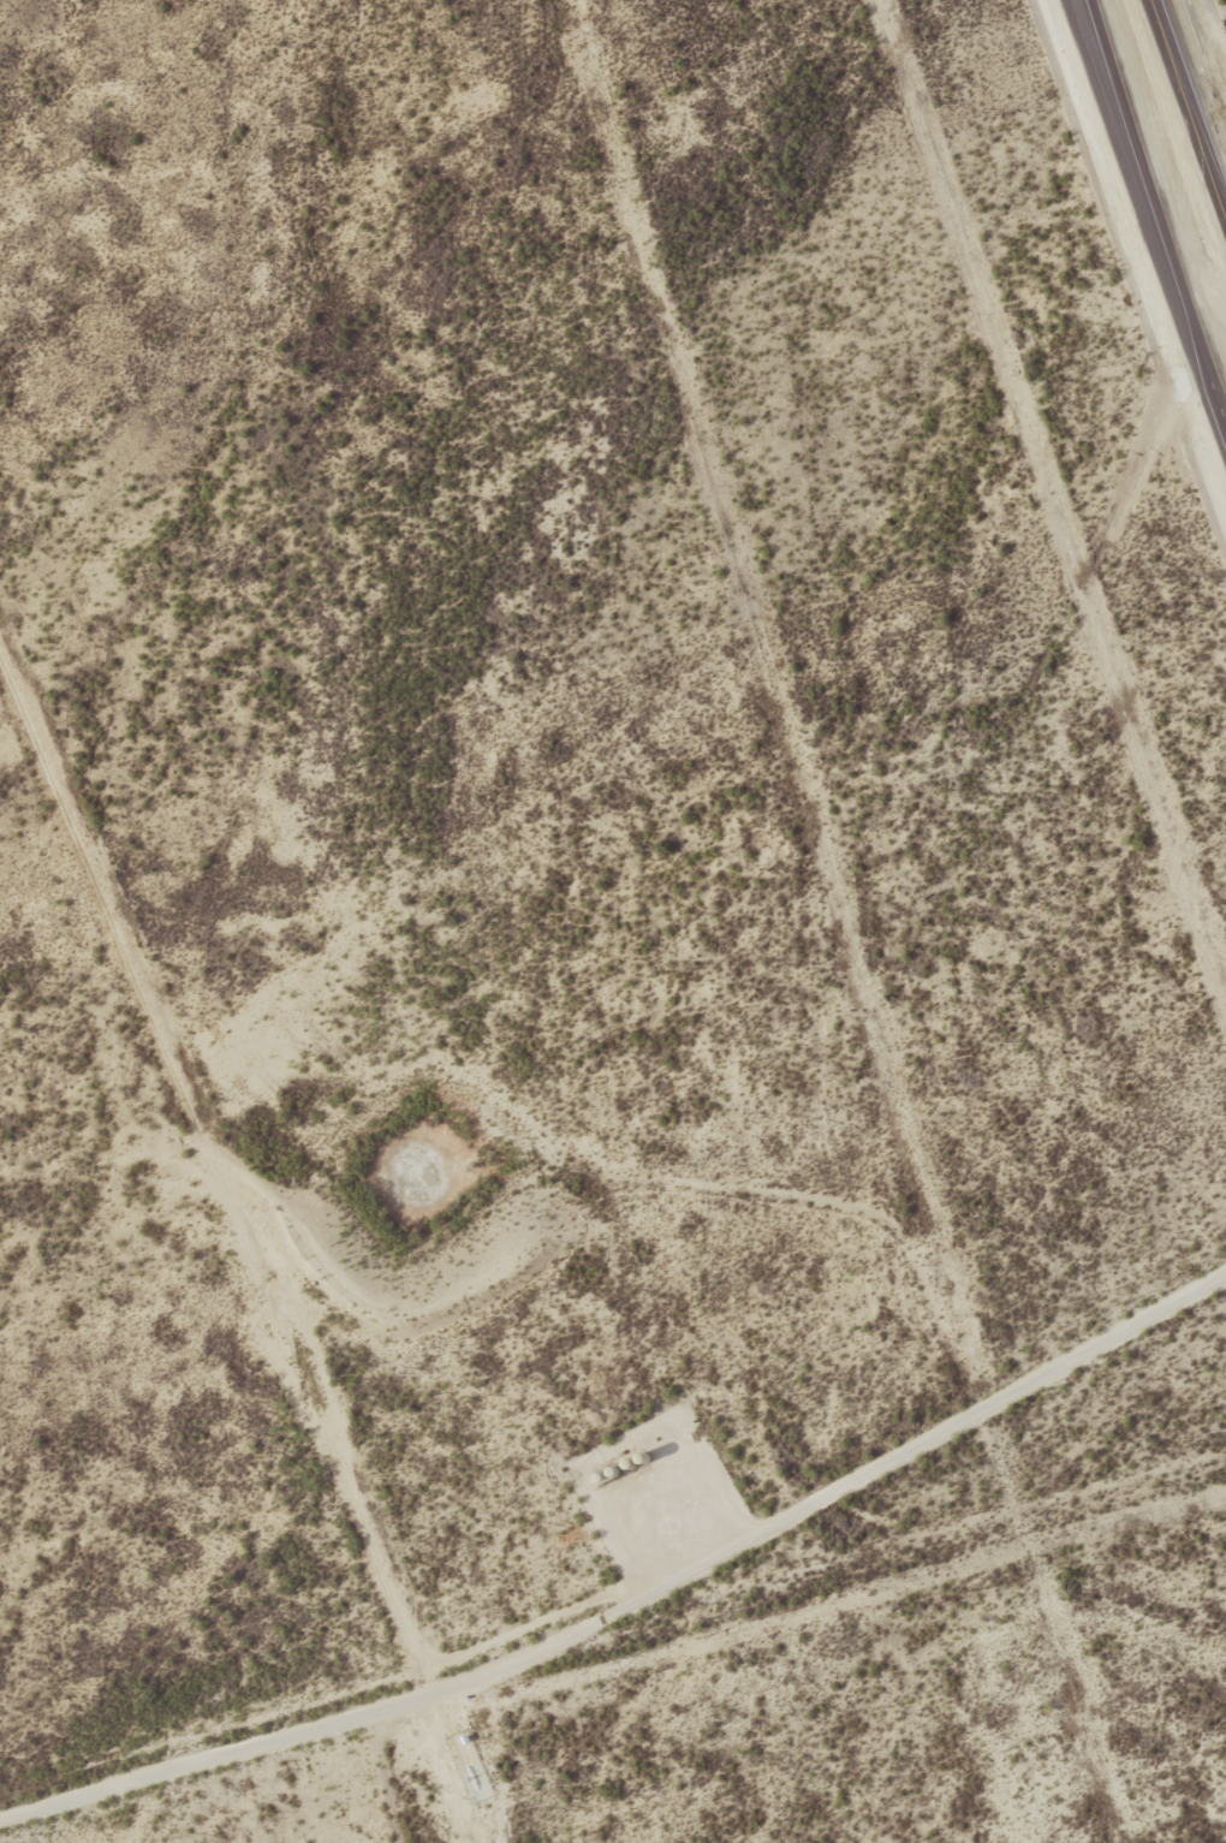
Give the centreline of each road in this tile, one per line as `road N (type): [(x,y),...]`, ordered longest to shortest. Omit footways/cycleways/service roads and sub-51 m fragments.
road 1 (residential): [(0,1825),(413,1710),(1225,1276)]
road 2 (trunk): [(1225,200),(1155,0)]

